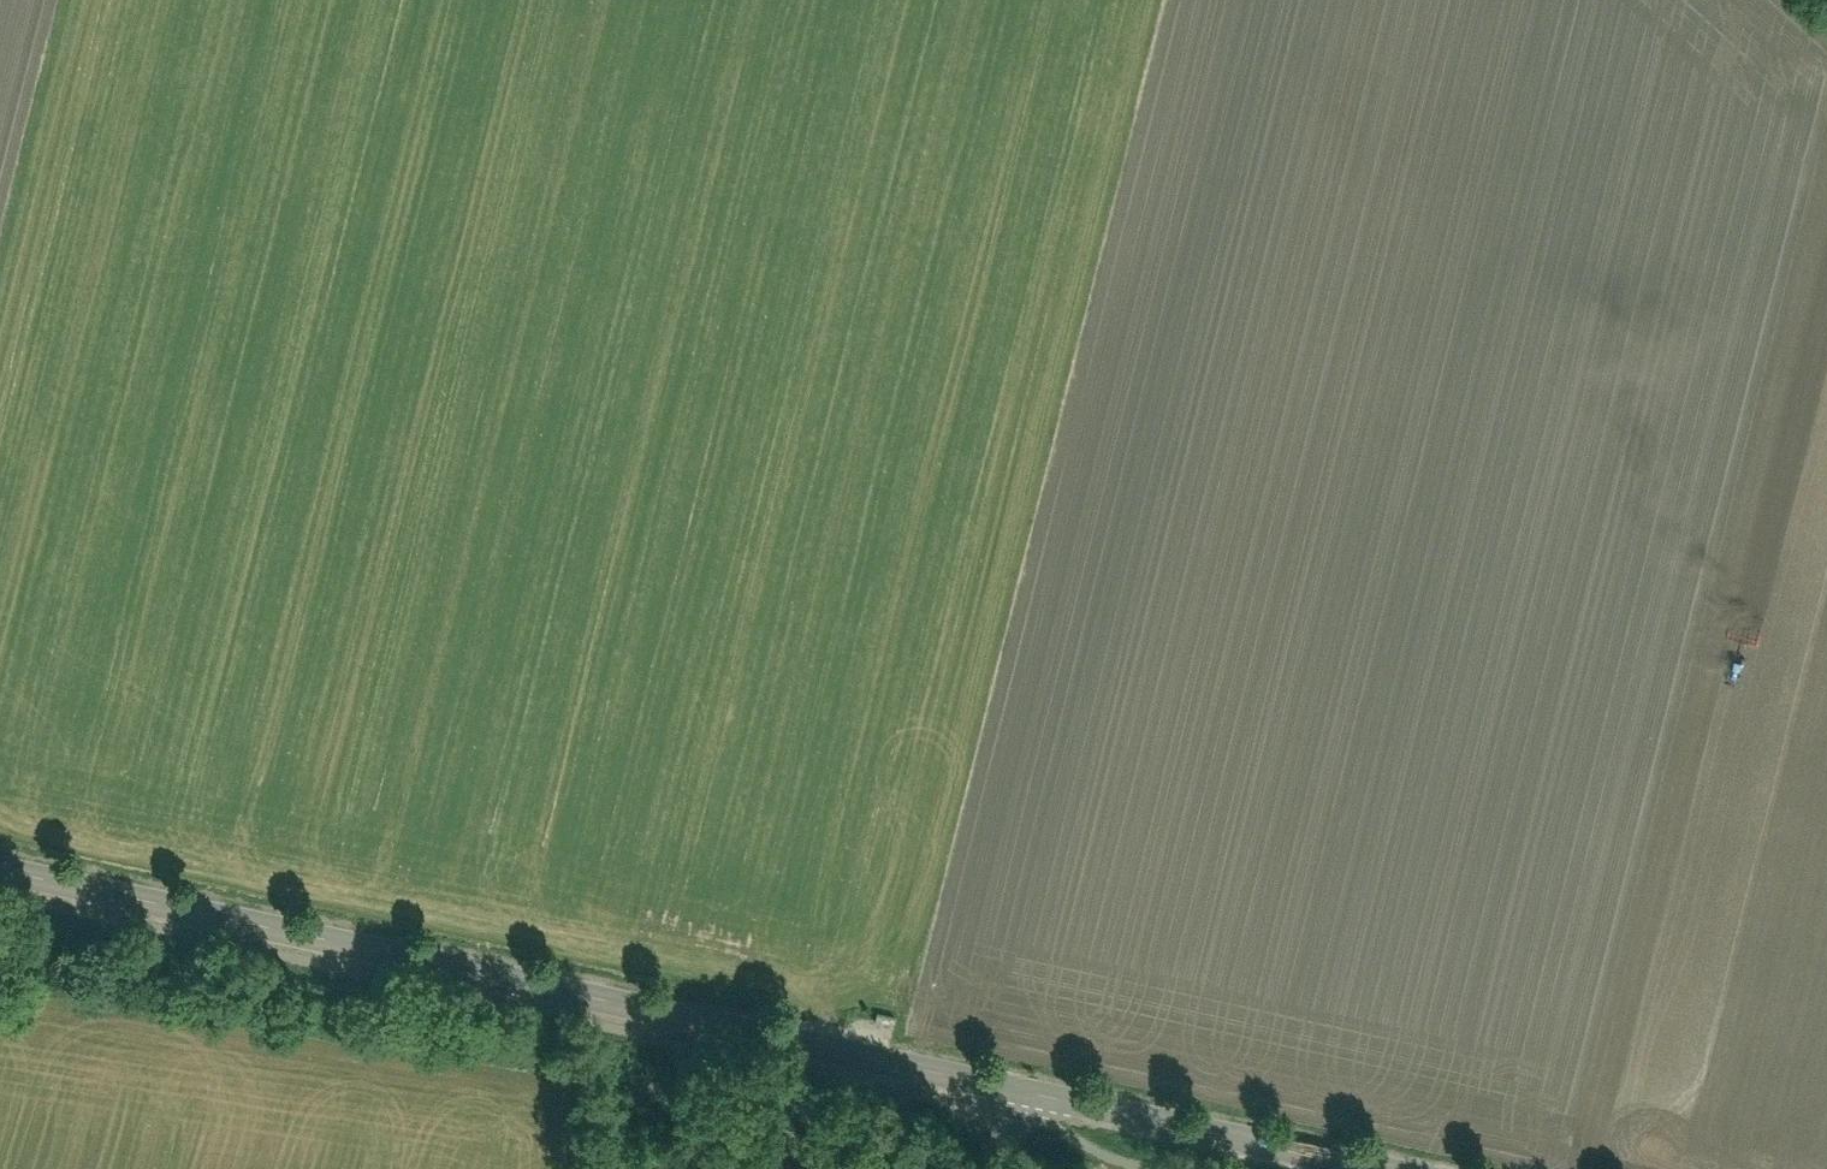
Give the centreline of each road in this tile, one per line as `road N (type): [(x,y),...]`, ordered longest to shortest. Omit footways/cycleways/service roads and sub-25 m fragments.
road 1 (tertiary): [(0,874),(1018,1095)]
road 2 (tertiary): [(1018,1095),(1373,1168)]

